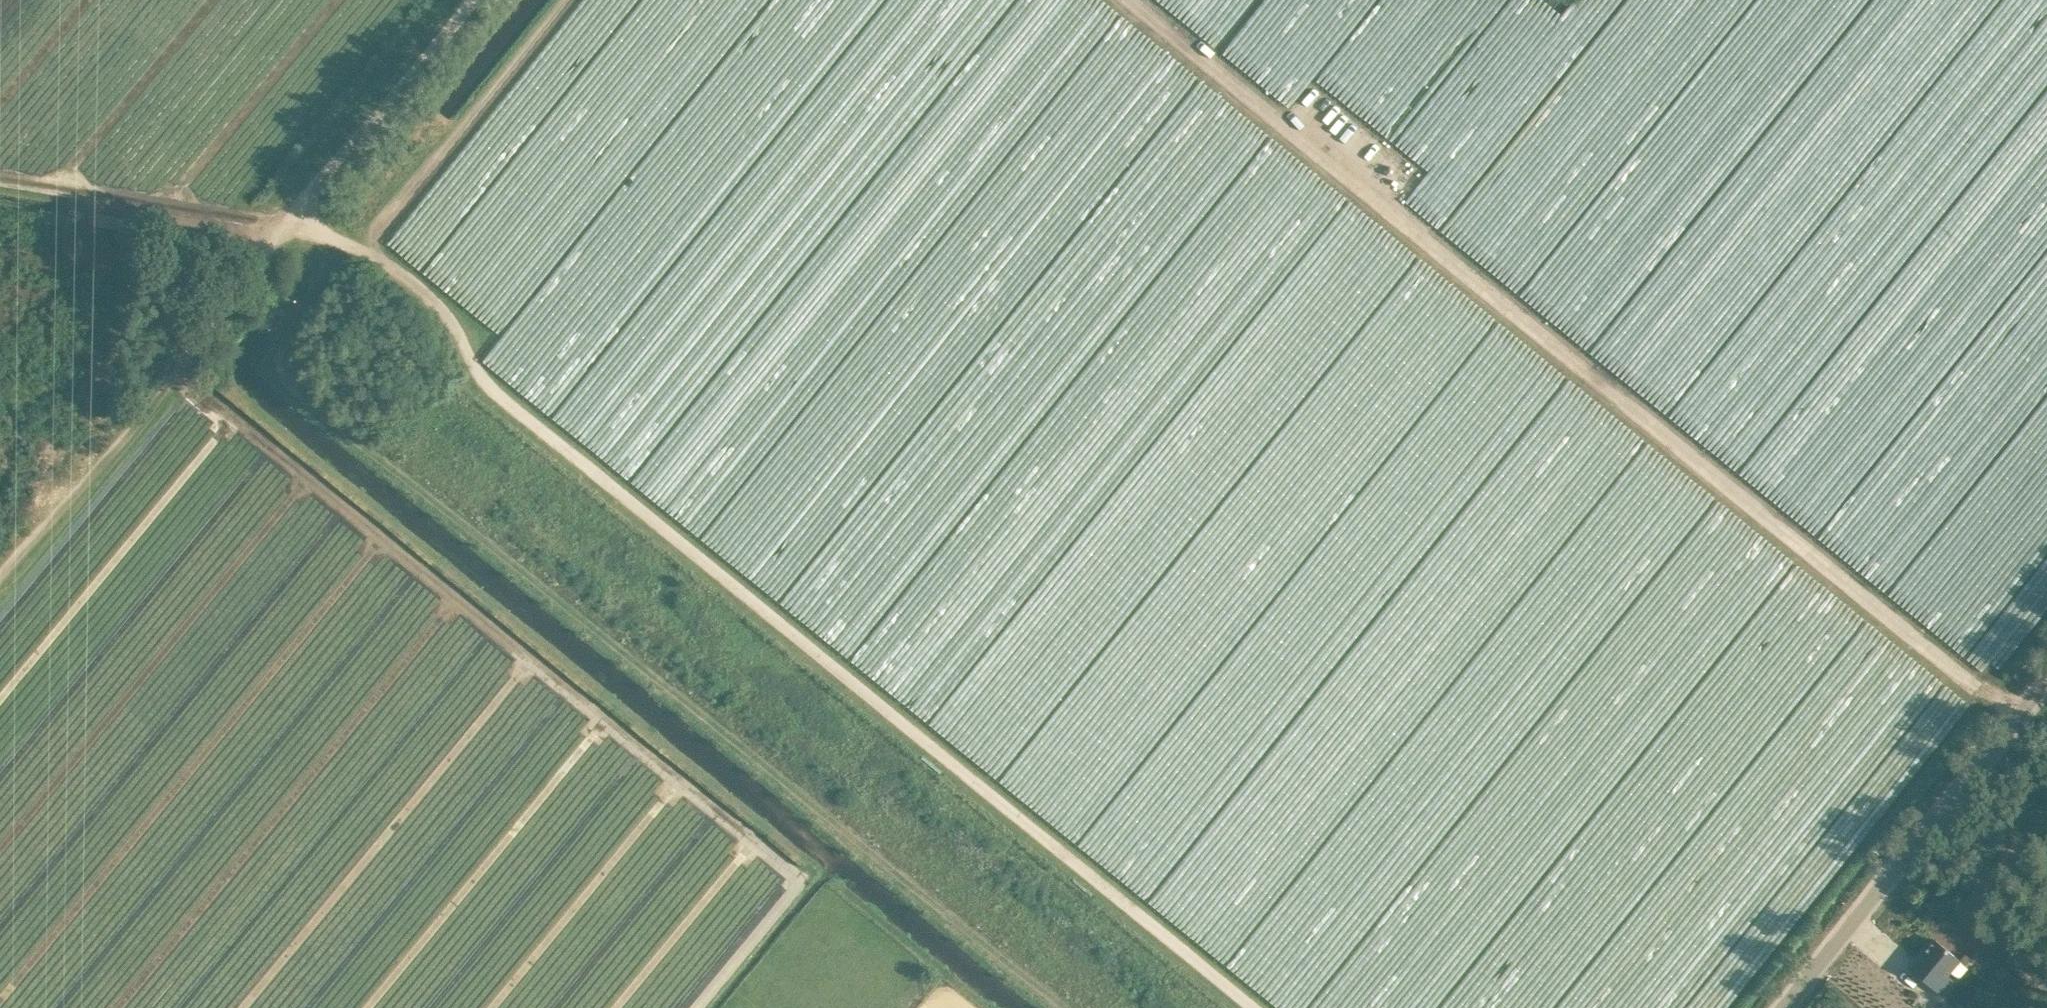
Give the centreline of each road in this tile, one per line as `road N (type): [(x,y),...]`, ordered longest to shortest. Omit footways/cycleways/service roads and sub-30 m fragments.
road 1 (track): [(1073,1007),(308,399),(284,372),(282,347),(297,304),(292,287),(261,263)]
road 2 (unclassified): [(1782,1007),(2046,679)]
road 3 (track): [(0,585),(261,263)]
road 4 (track): [(261,263),(481,0)]

